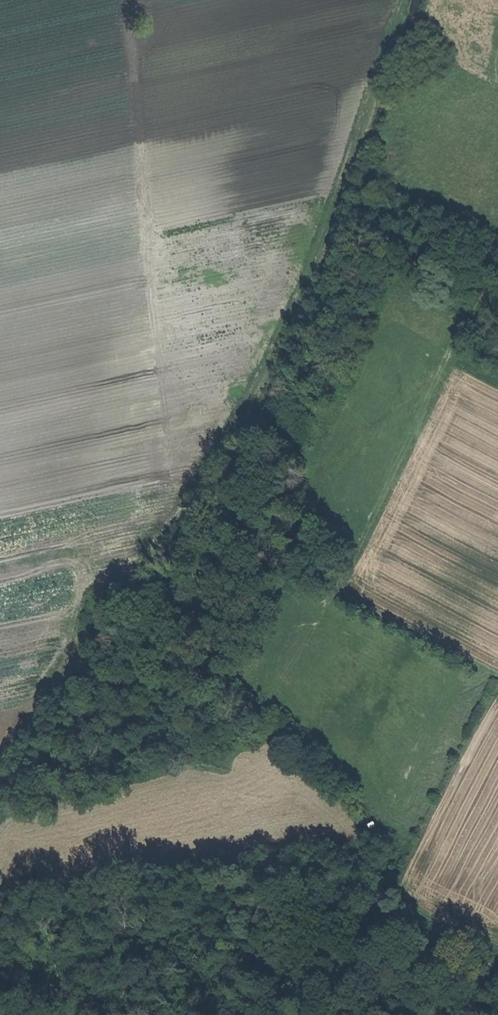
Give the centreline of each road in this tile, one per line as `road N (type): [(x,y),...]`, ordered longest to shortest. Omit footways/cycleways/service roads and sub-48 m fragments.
road 1 (track): [(0,773),(178,525),(296,318),(403,0)]
road 2 (track): [(369,965),(379,922),(368,866),(273,755),(271,737),(497,263)]
road 3 (track): [(493,1014),(369,965),(314,1014)]

